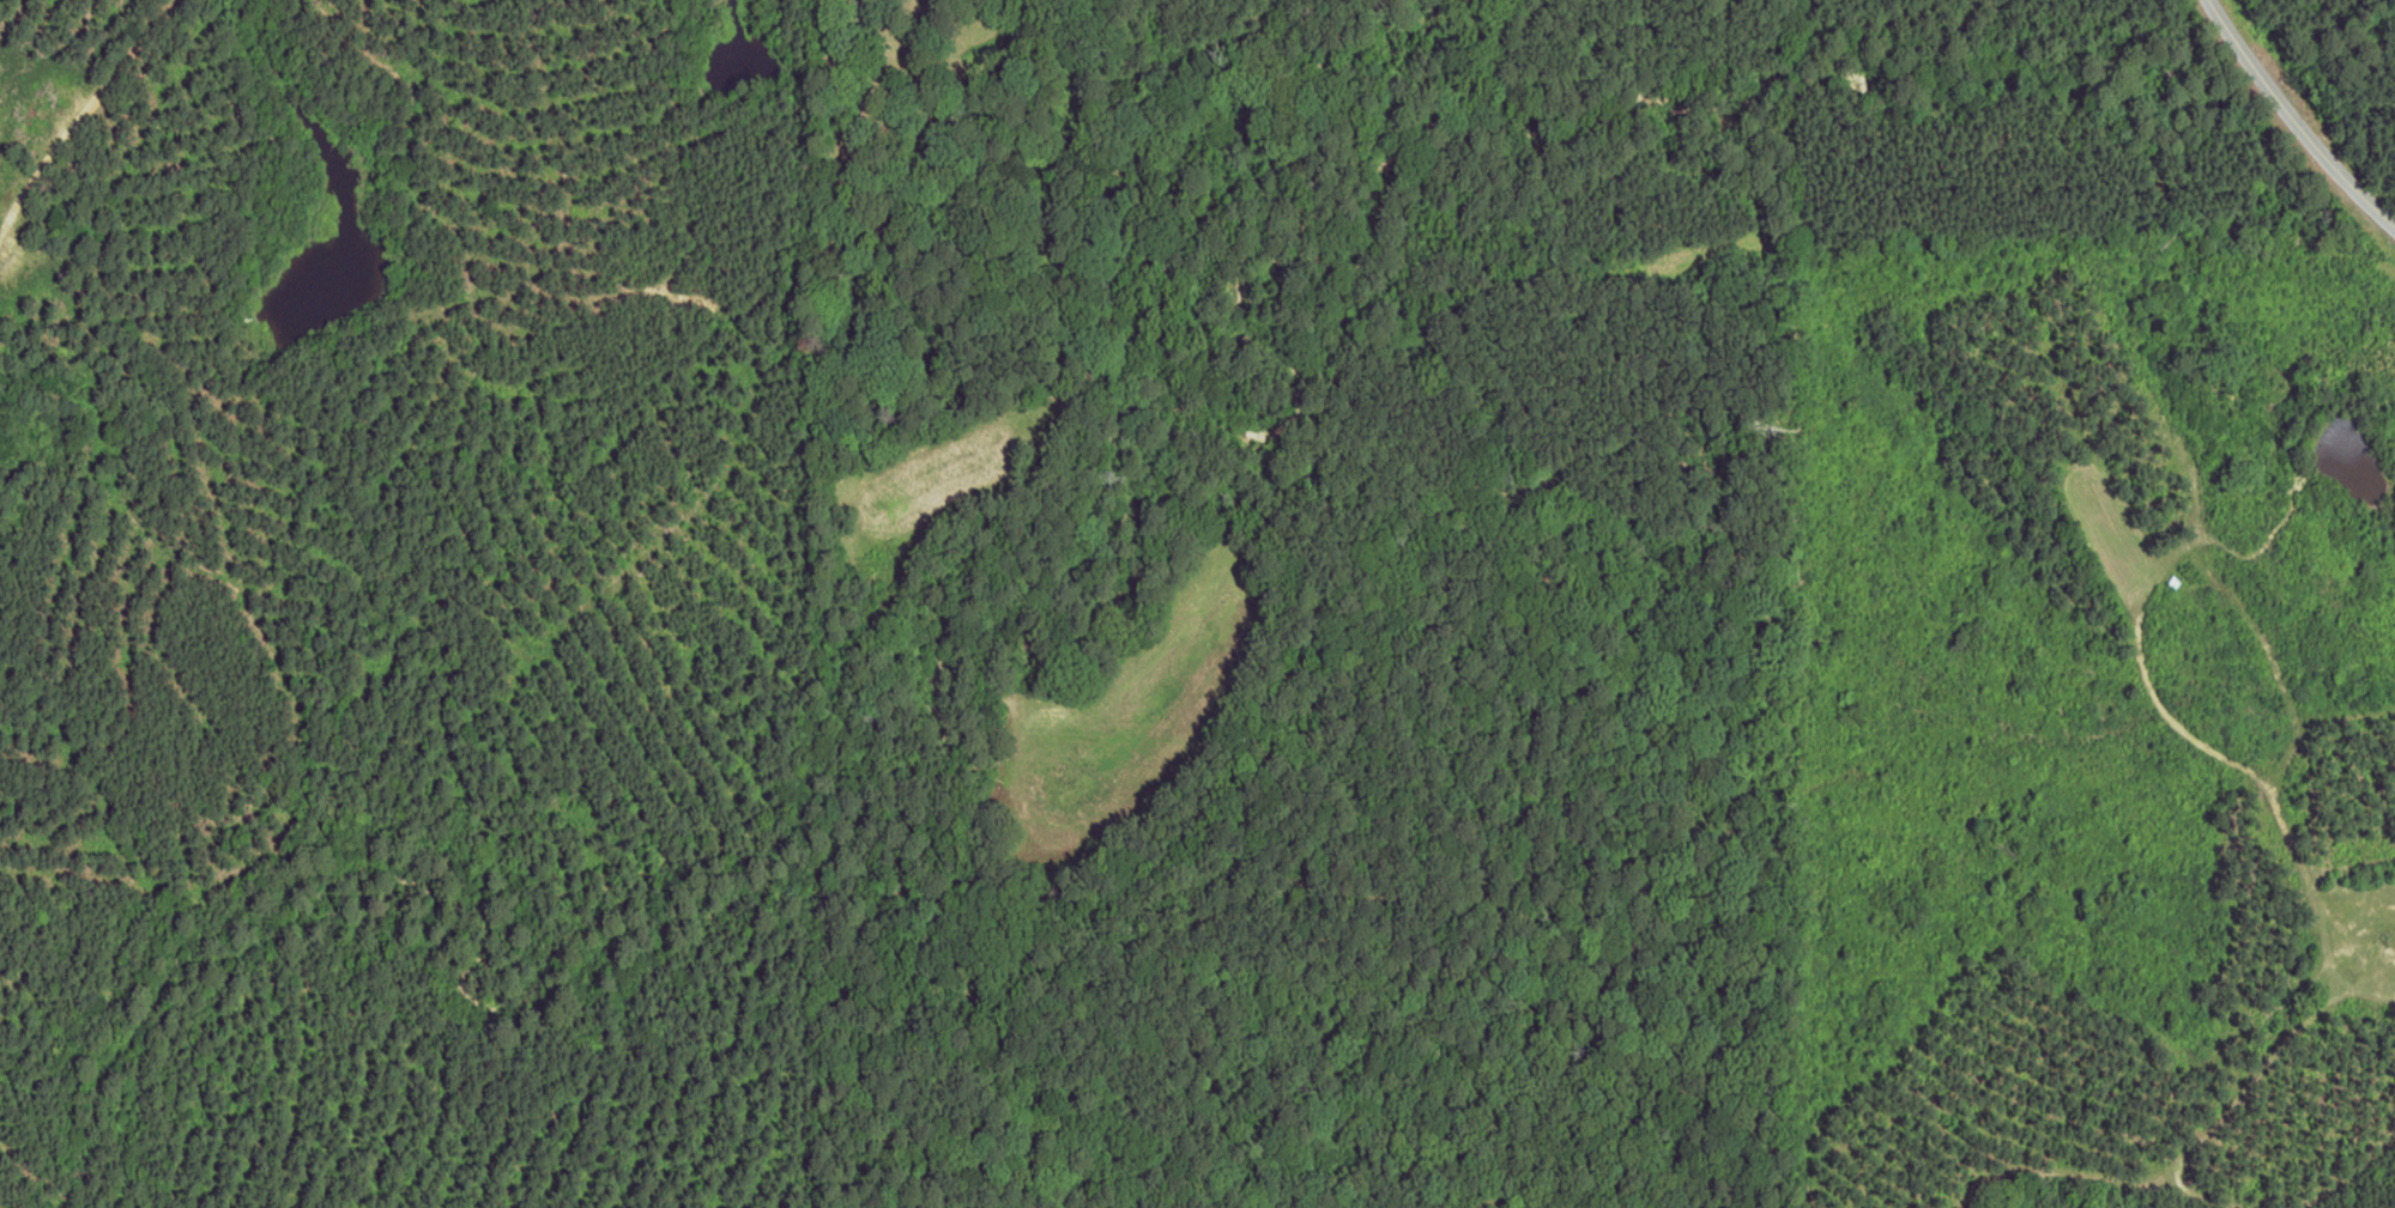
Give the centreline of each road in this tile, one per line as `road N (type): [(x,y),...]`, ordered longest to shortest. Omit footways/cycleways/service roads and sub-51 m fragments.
road 1 (tertiary): [(2394,231),(2255,102),(2207,0)]

